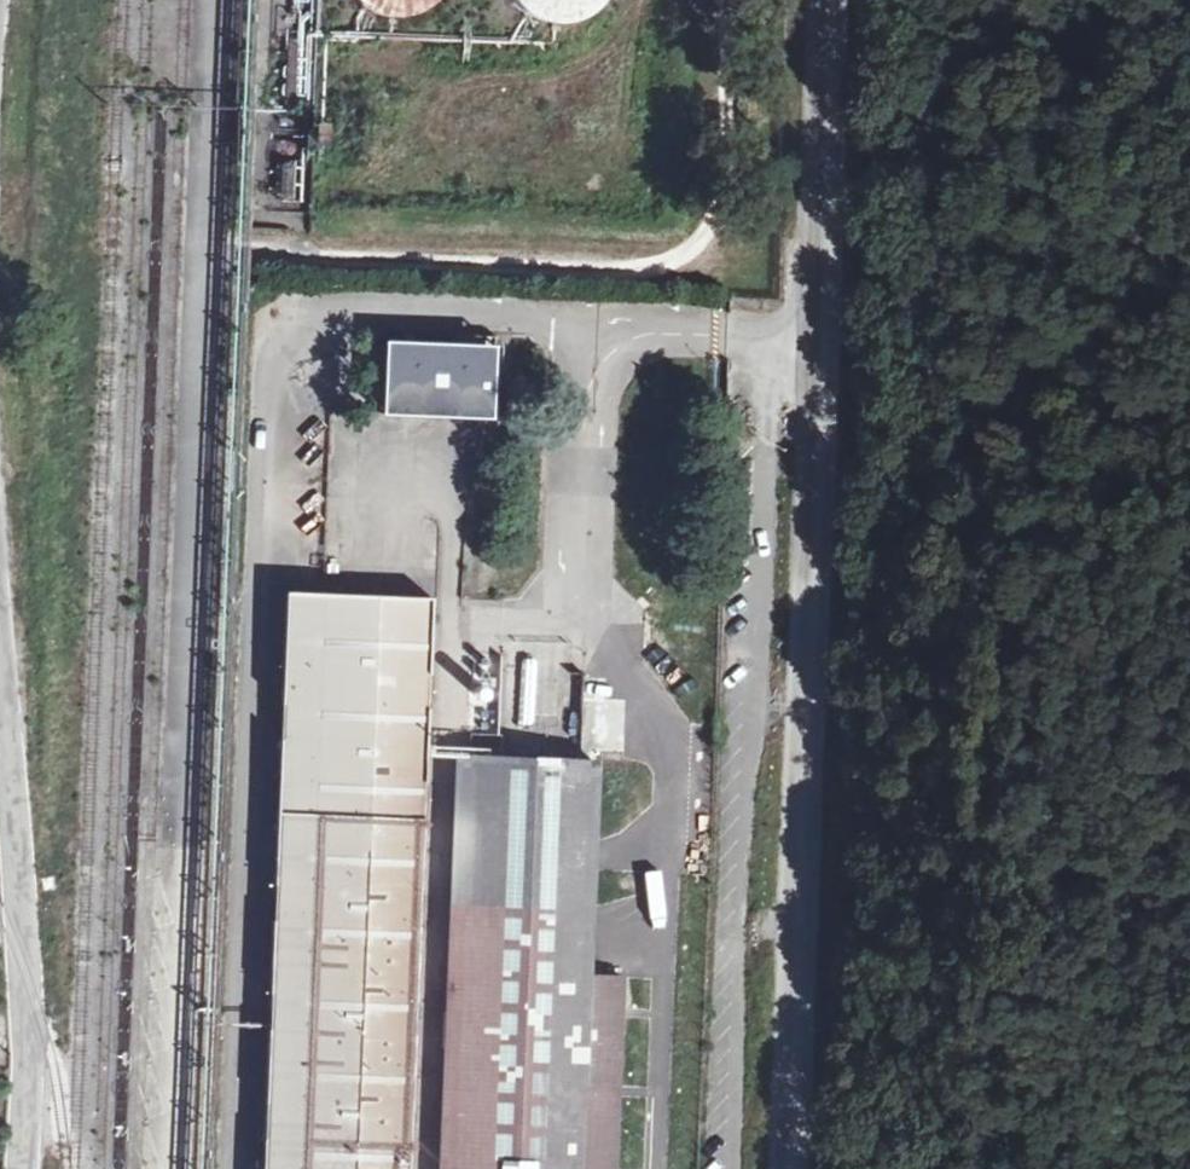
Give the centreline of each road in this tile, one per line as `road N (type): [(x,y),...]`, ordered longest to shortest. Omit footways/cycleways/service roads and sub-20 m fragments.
road 1 (unclassified): [(785,1168),(808,594),(849,0)]
road 2 (unclassified): [(18,1168),(42,938),(3,390),(0,226)]

